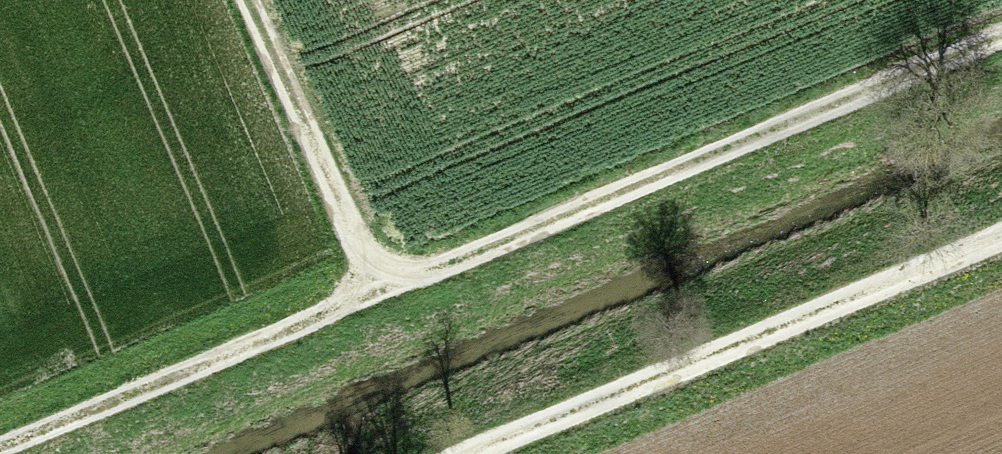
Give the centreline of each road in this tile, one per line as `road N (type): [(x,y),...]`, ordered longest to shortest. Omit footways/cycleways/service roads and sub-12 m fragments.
road 1 (track): [(0,453),(1001,42)]
road 2 (track): [(1001,231),(463,453)]
road 3 (track): [(236,0),(376,299)]

